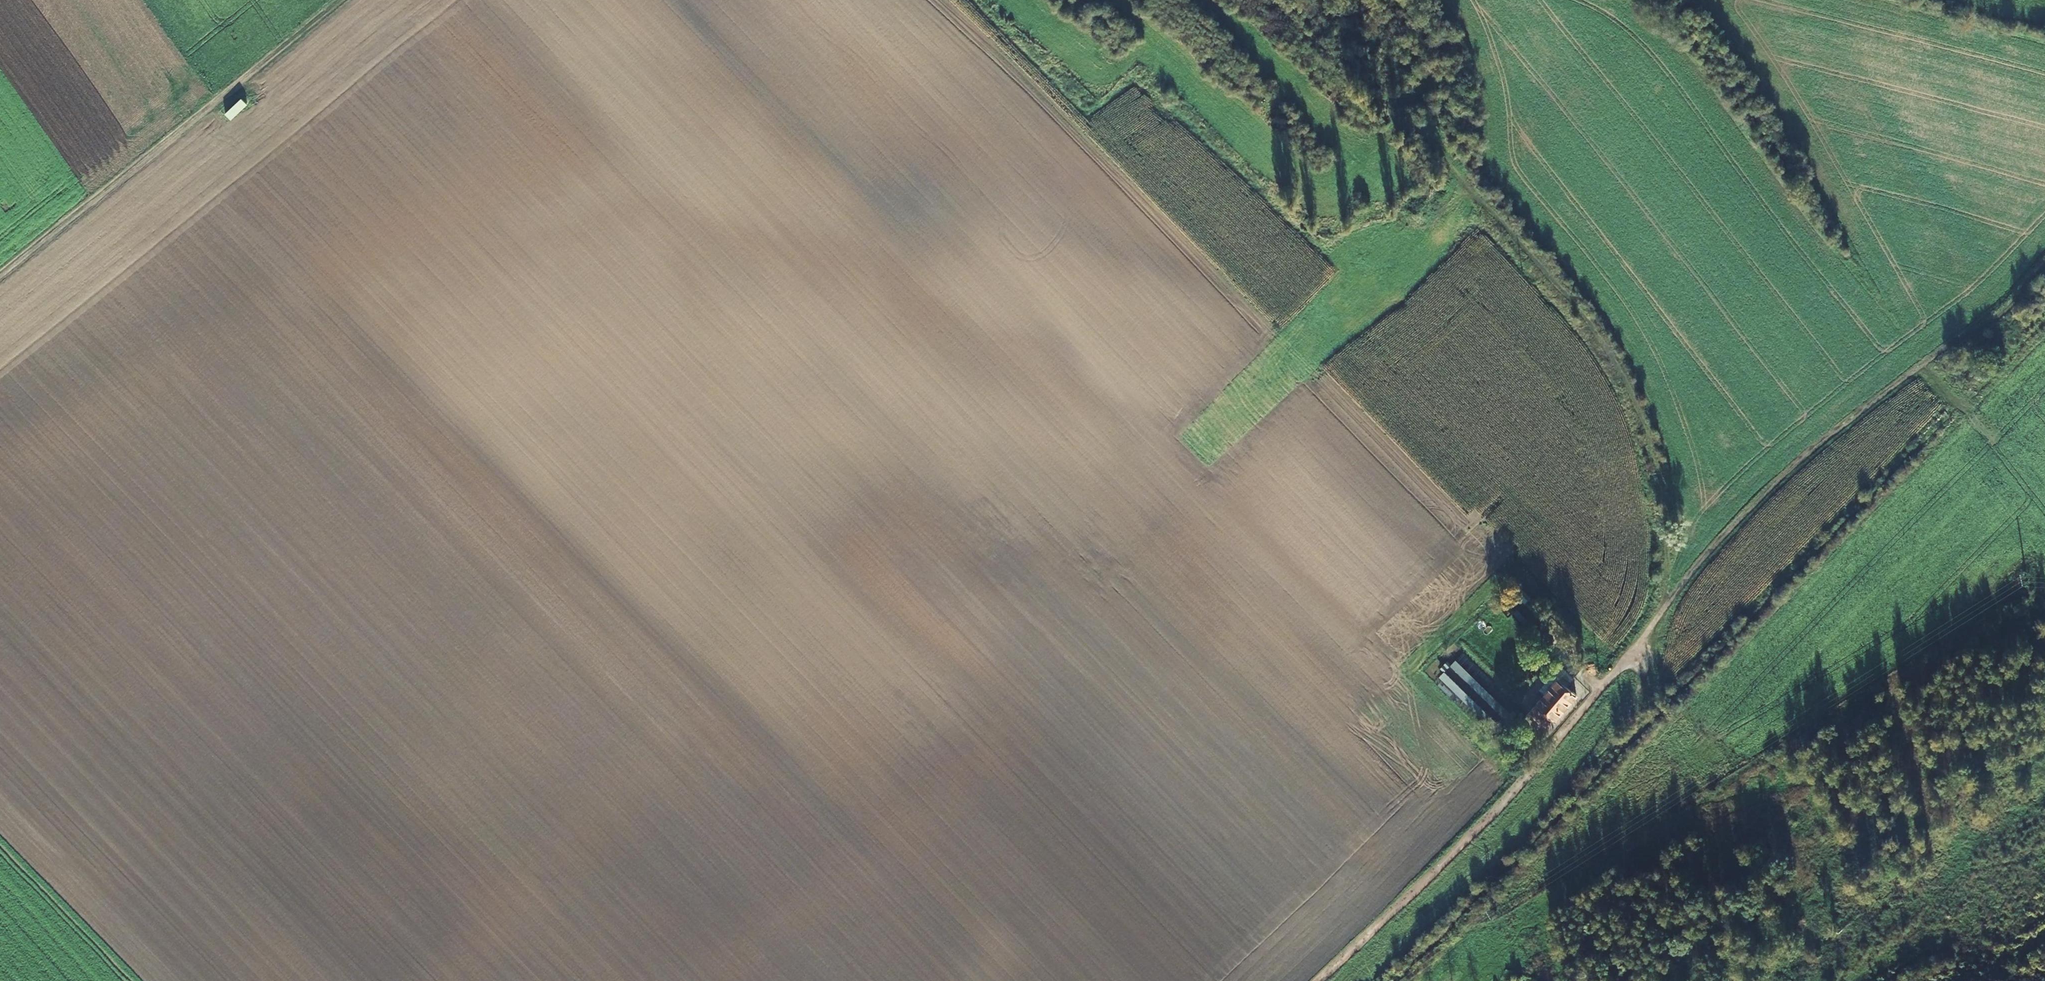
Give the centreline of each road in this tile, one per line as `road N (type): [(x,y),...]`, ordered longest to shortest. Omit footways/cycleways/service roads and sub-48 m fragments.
road 1 (track): [(1666,607),(1783,478),(1859,411),(2008,309),(2044,266)]
road 2 (track): [(1325,980),(1435,874),(1639,647),(1666,607)]
road 3 (track): [(0,263),(324,0)]

